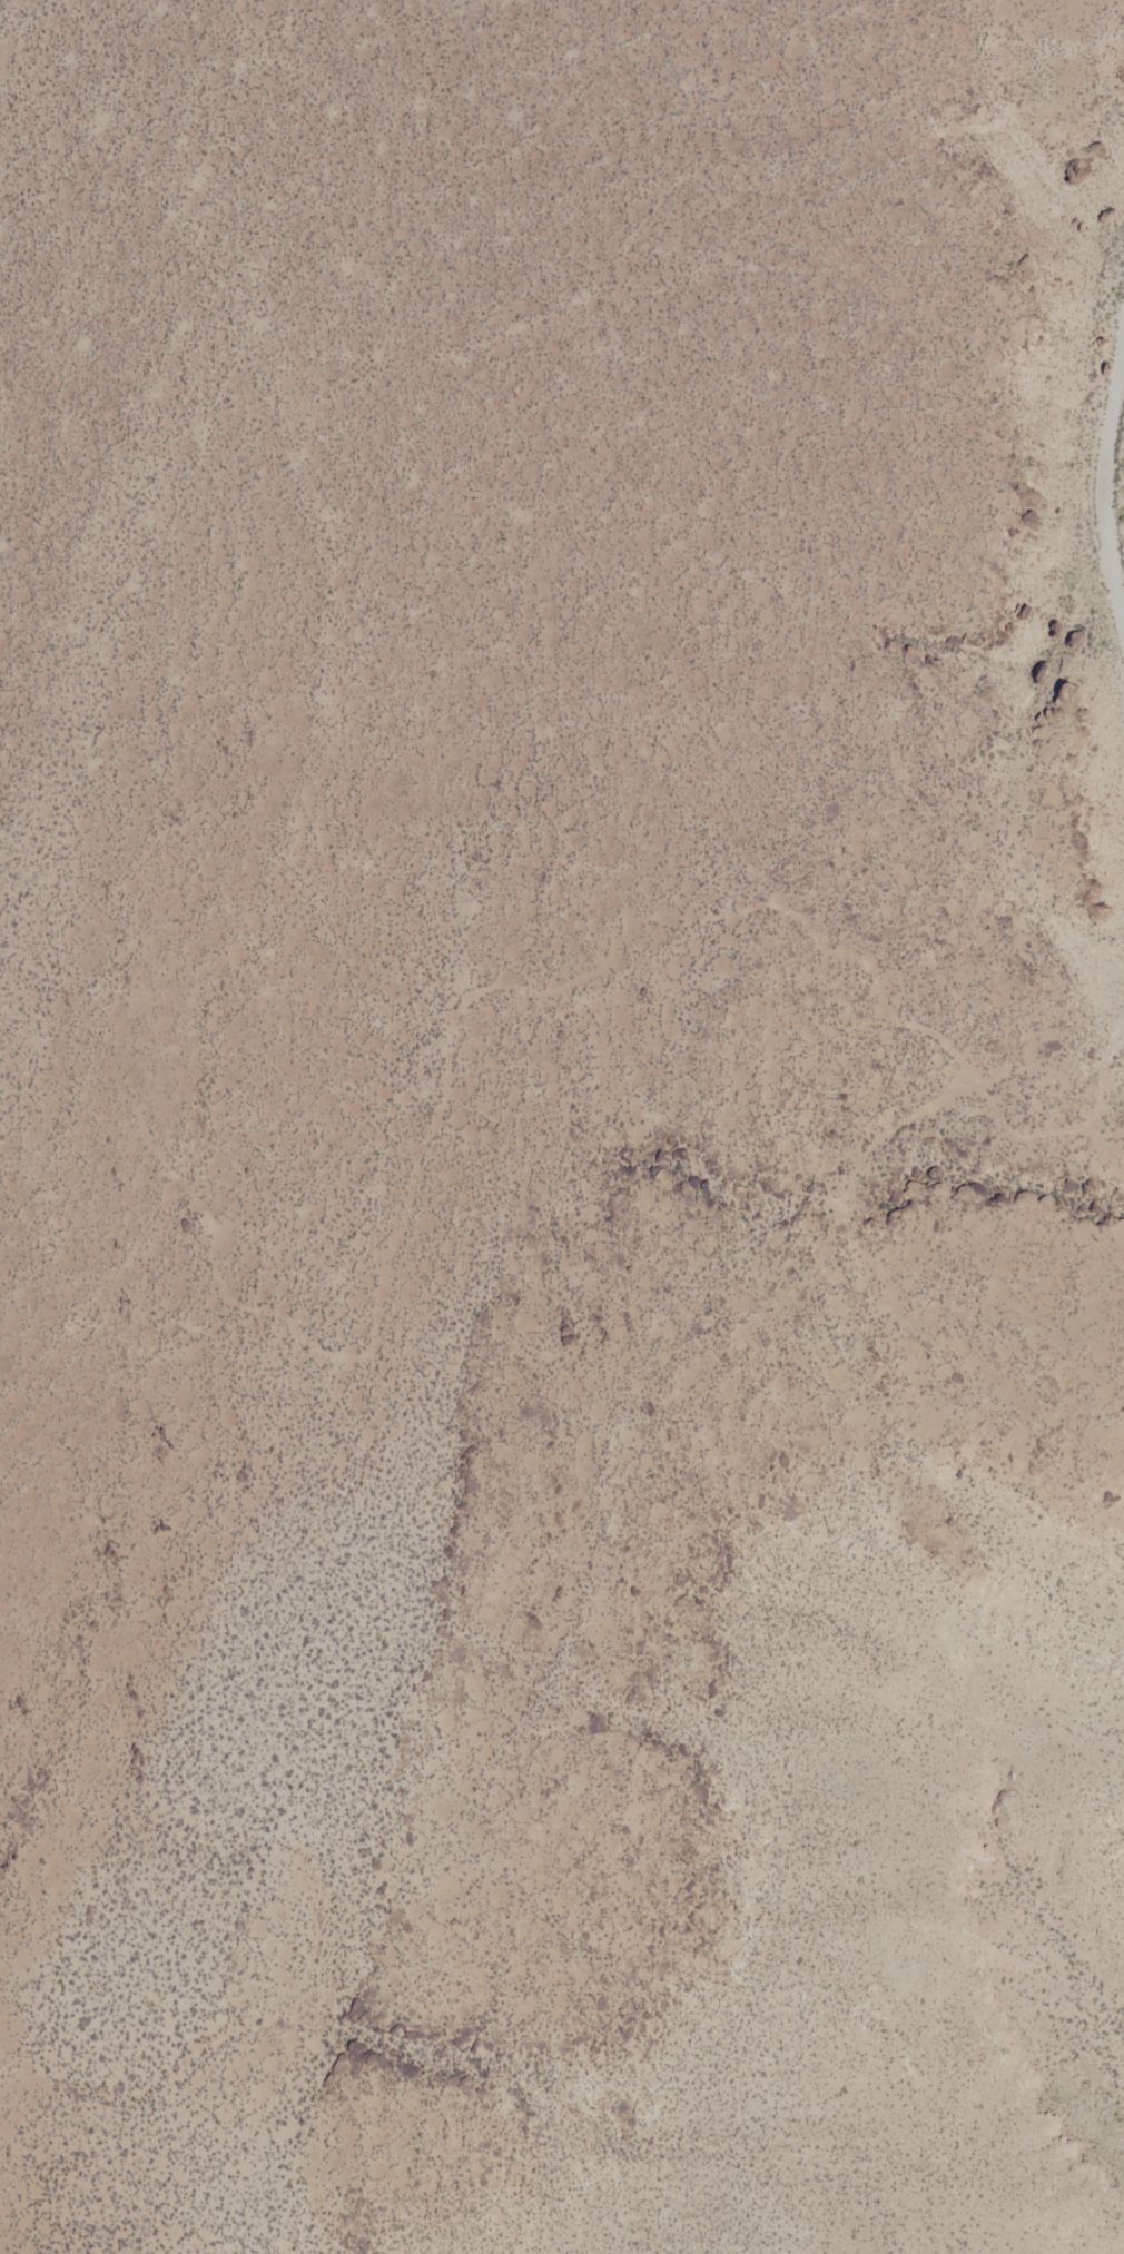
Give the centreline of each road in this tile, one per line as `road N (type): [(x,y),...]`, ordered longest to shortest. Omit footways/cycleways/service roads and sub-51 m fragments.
road 1 (residential): [(1123,592),(1106,477),(1123,341)]

